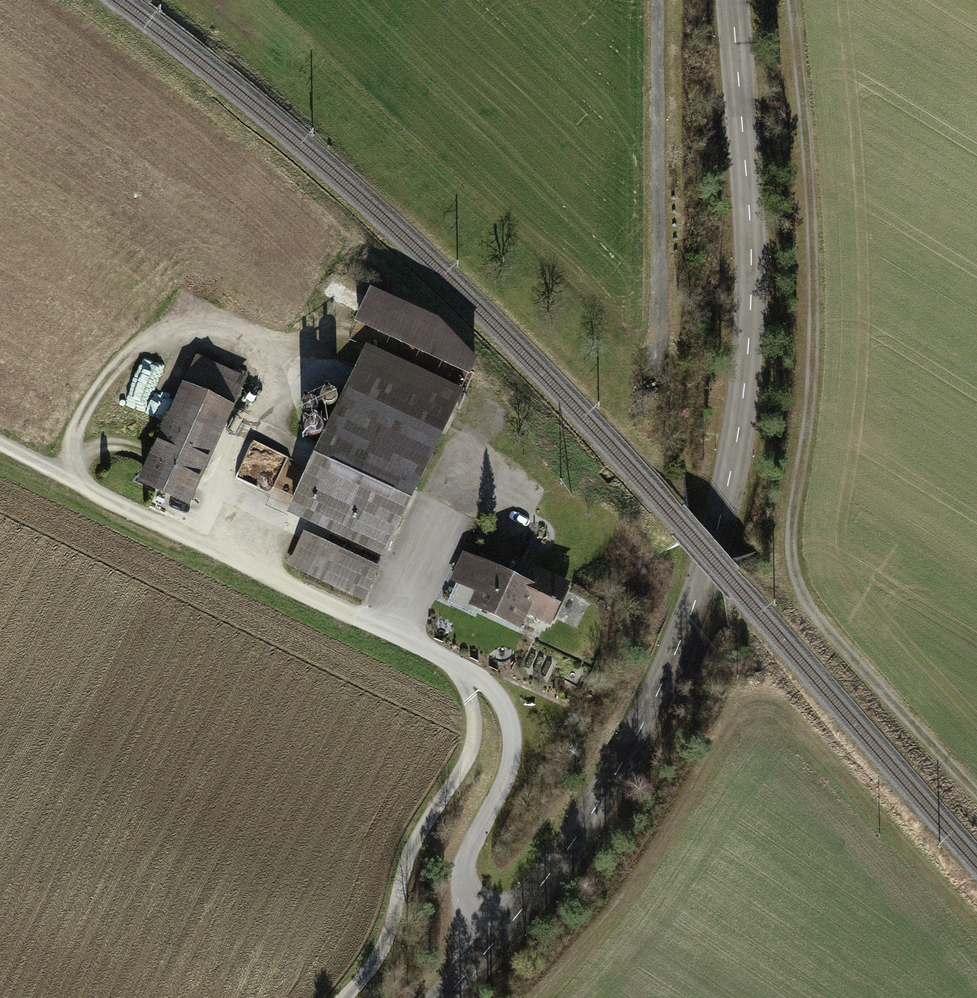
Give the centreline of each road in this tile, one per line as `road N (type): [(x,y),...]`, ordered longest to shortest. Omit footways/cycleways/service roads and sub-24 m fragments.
road 1 (tertiary): [(731,0),(752,296),(738,452),(717,528),(638,734),(542,882),(445,997)]
road 2 (track): [(796,0),(815,222),(815,347),(794,531),(800,588),(976,796)]
road 3 (track): [(496,938),(463,890),(468,857),(511,765),(513,731),(493,691),(68,477)]
road 4 (track): [(196,539),(268,379),(261,353),(246,340),(199,334),(143,350),(75,443),(68,477)]
road 5 (track): [(548,997),(597,944),(738,723),(777,713),(833,761)]
road 6 (track): [(463,671),(475,707),(474,760),(411,849),(389,934),(347,997)]
road 7 (track): [(658,355),(659,0)]
road 8 (track): [(385,631),(488,404)]

